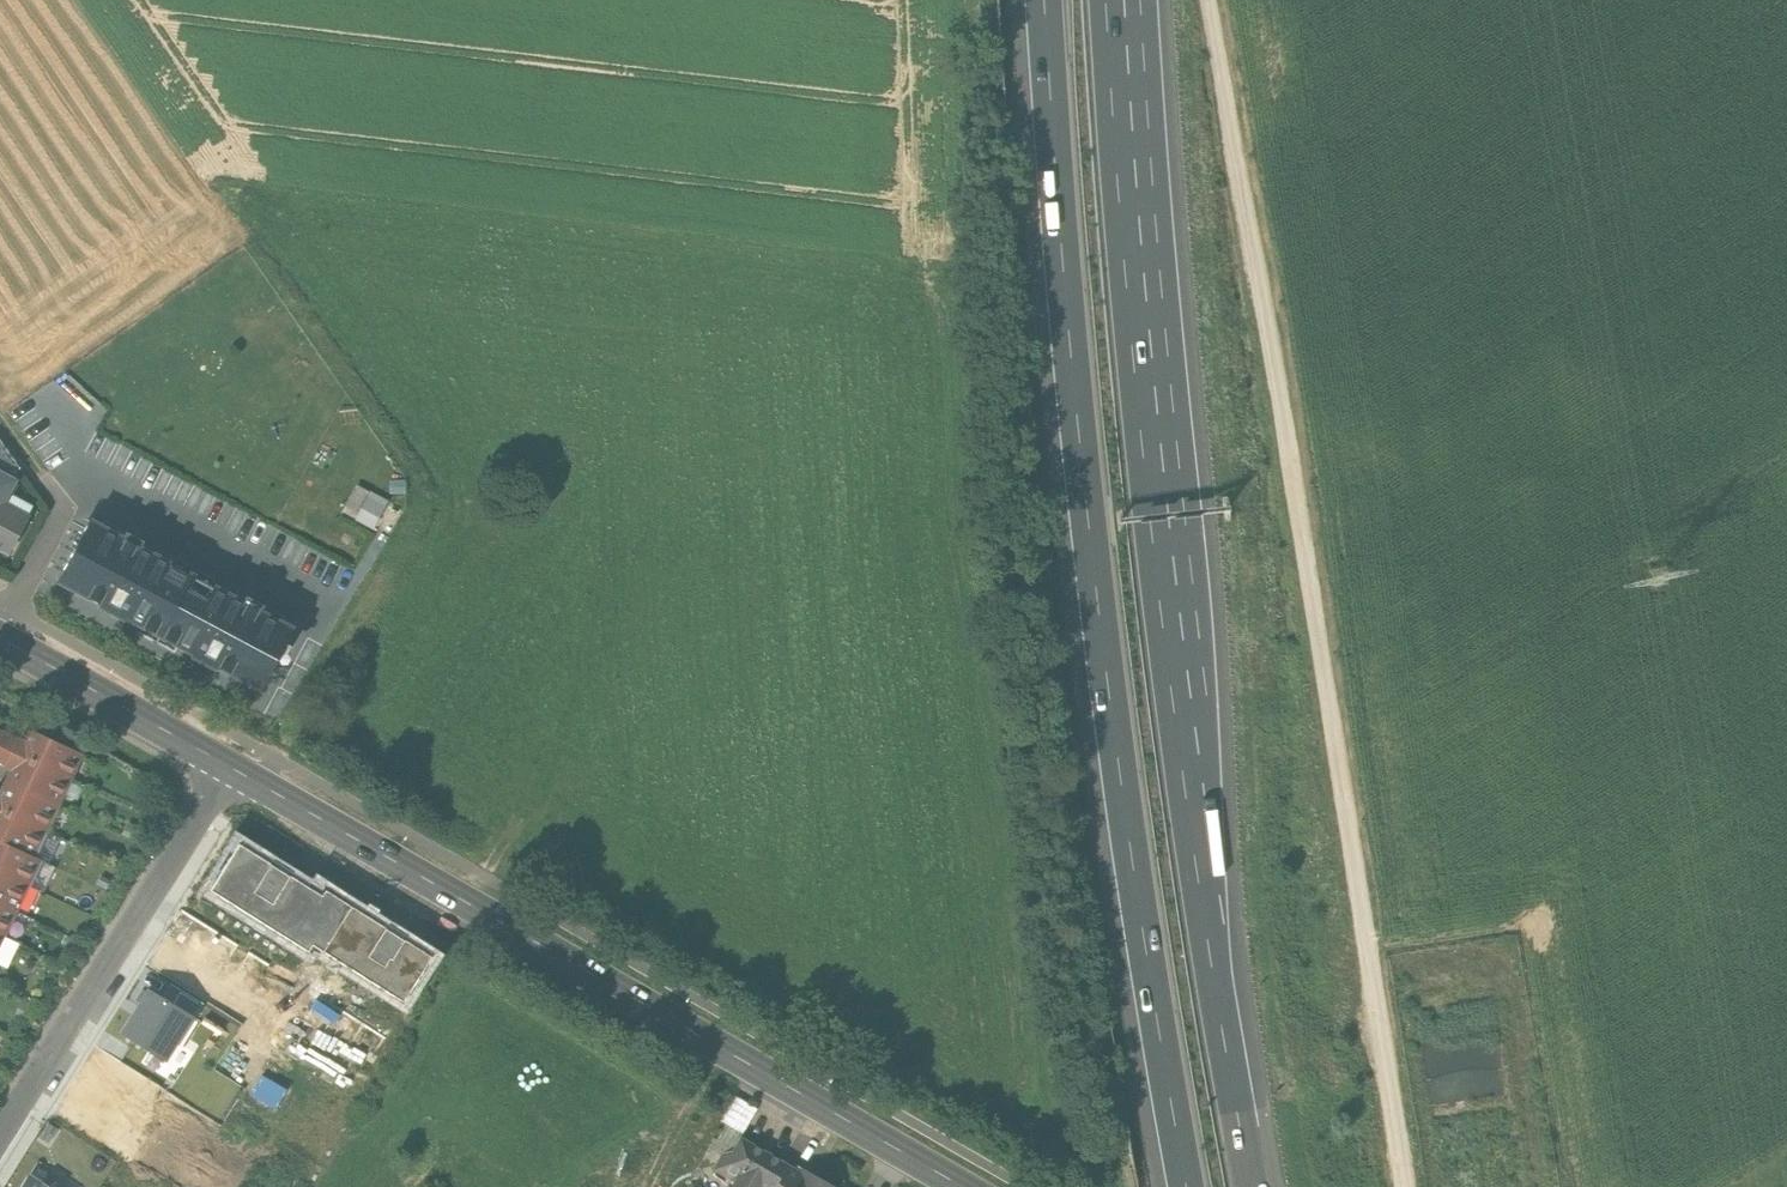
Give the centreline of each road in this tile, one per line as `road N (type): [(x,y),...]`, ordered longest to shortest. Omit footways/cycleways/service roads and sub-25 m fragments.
road 1 (track): [(1215,0),(1398,1186)]
road 2 (motorway): [(1046,0),(1084,483),(1120,798),(1190,1186)]
road 3 (motorway): [(1250,1186),(1208,952),(1123,0)]
road 4 (secondary): [(234,764),(963,1186)]
road 5 (residential): [(234,764),(0,1125)]
road 6 (secondary): [(0,633),(234,764)]

